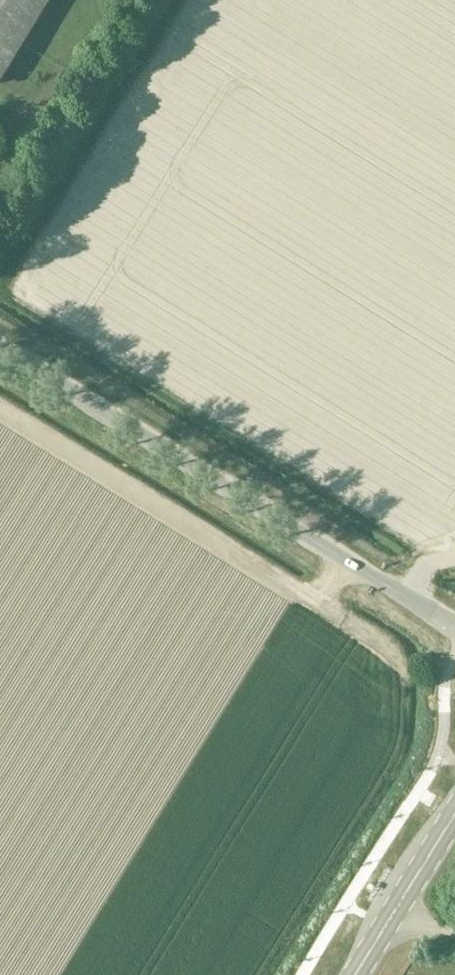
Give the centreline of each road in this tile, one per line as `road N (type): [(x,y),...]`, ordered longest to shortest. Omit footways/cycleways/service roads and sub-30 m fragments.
road 1 (unclassified): [(454,629),(0,348)]
road 2 (secondary): [(356,974),(454,815)]

